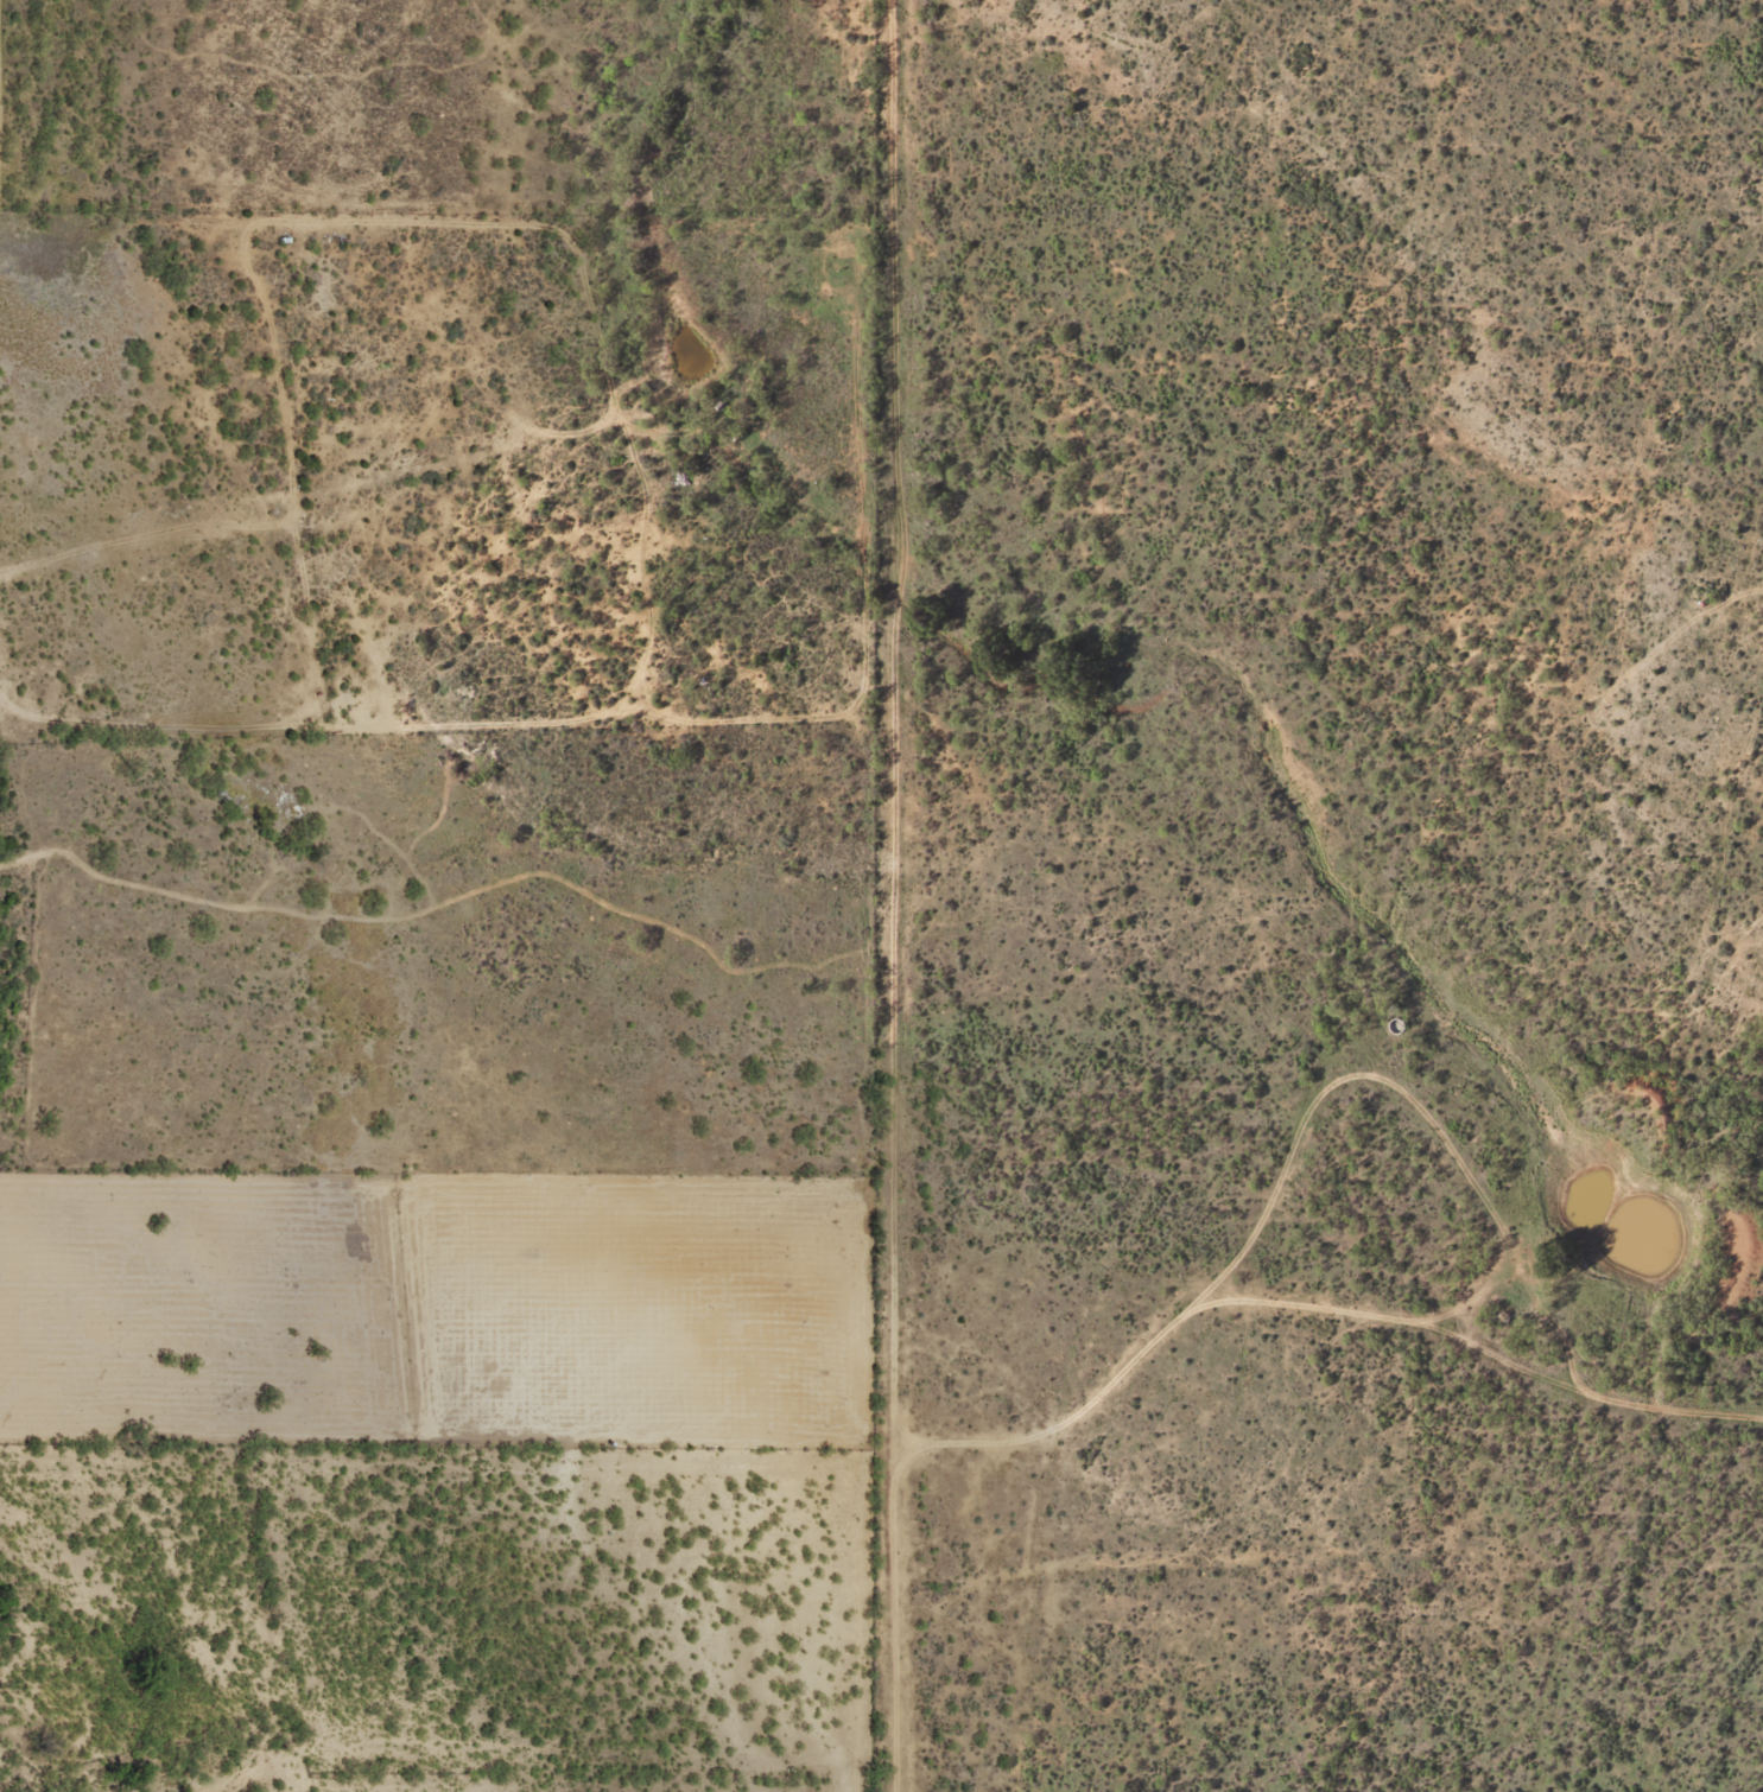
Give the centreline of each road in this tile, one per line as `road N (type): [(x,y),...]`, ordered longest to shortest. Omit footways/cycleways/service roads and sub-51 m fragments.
road 1 (residential): [(902,1791),(896,0)]

